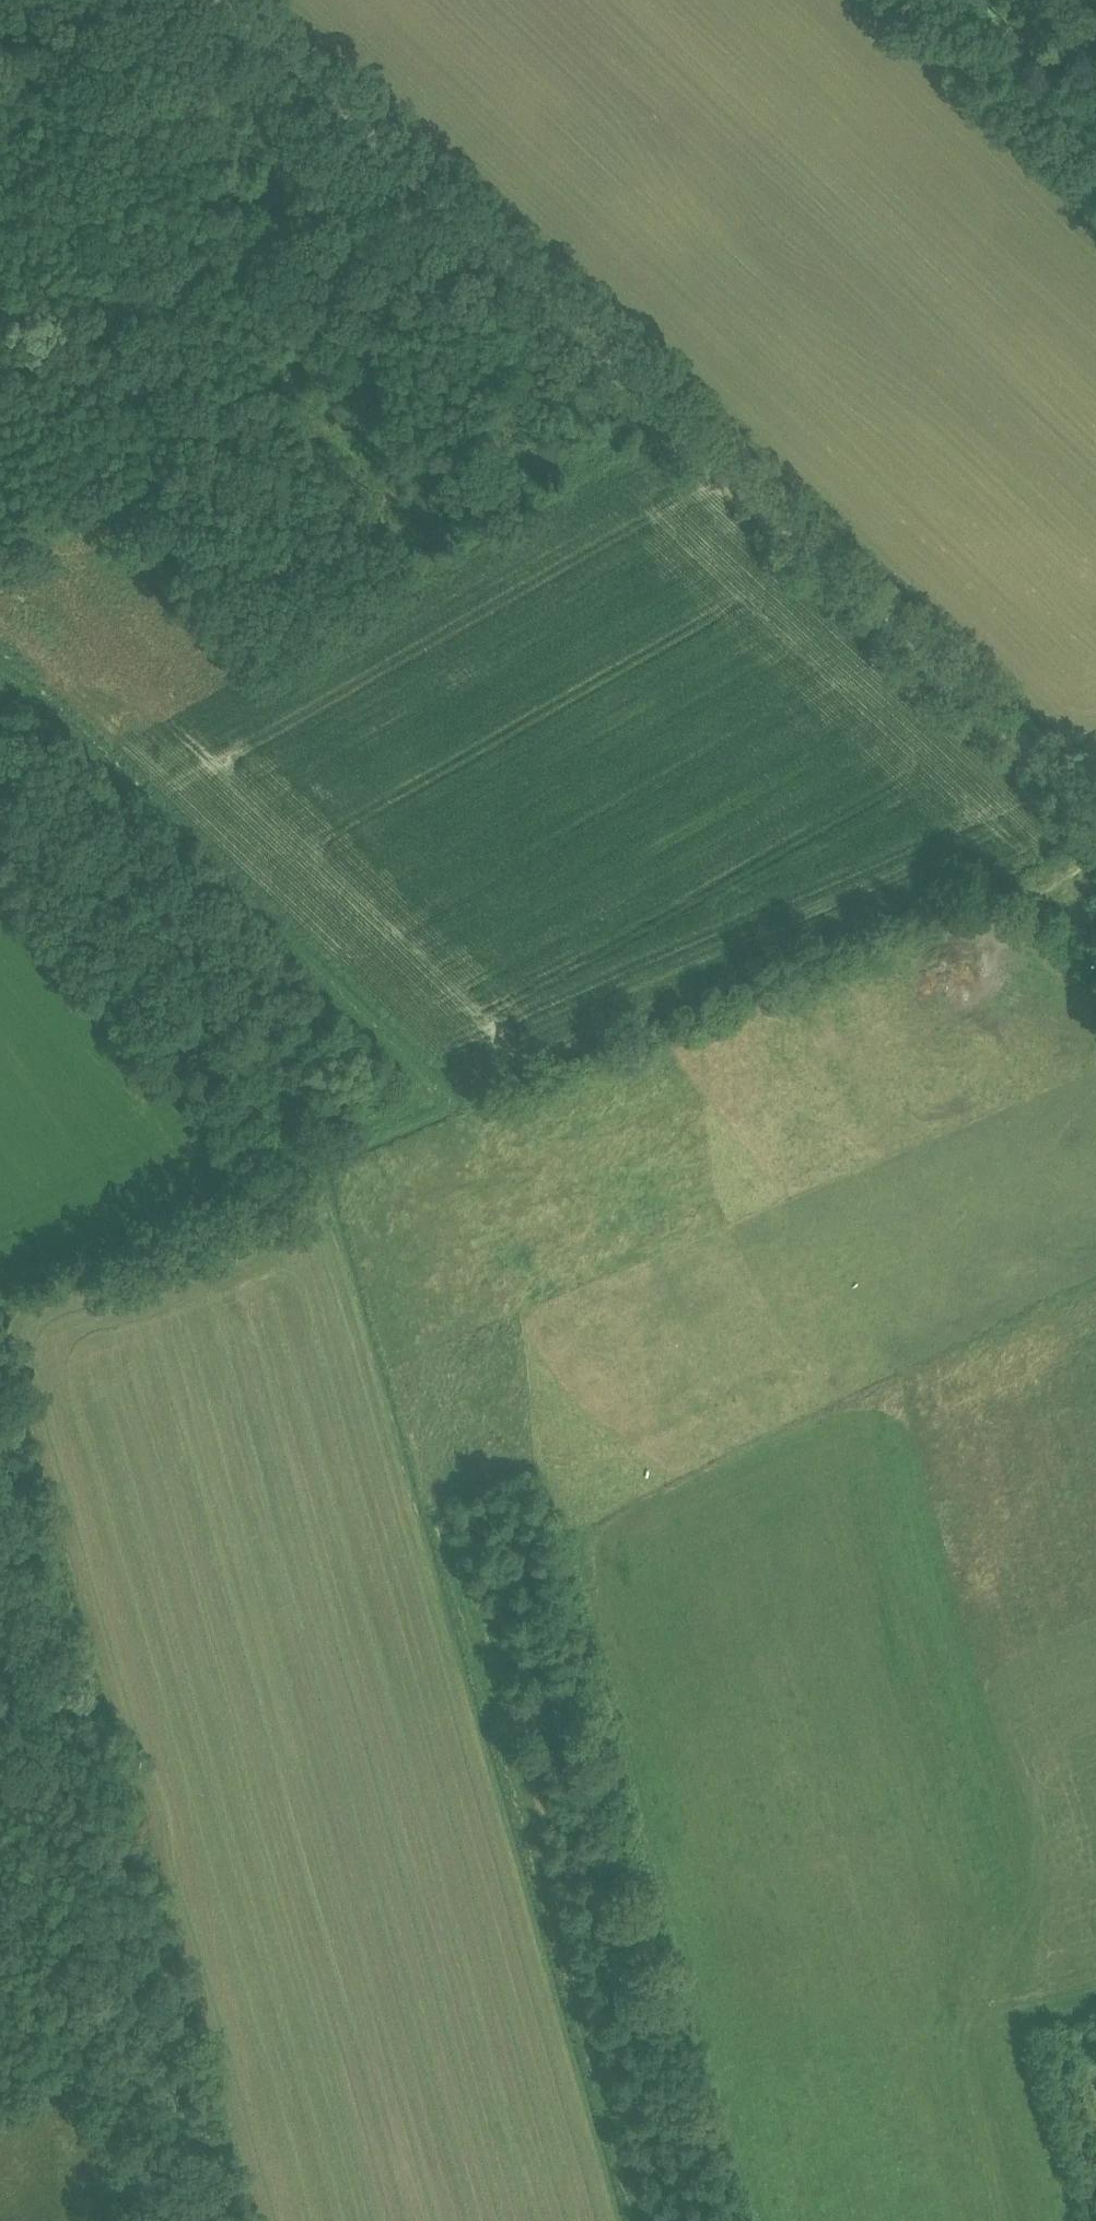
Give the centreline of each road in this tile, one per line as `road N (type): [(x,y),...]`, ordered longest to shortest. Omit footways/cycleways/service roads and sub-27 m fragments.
road 1 (unclassified): [(1095,814),(228,0)]

